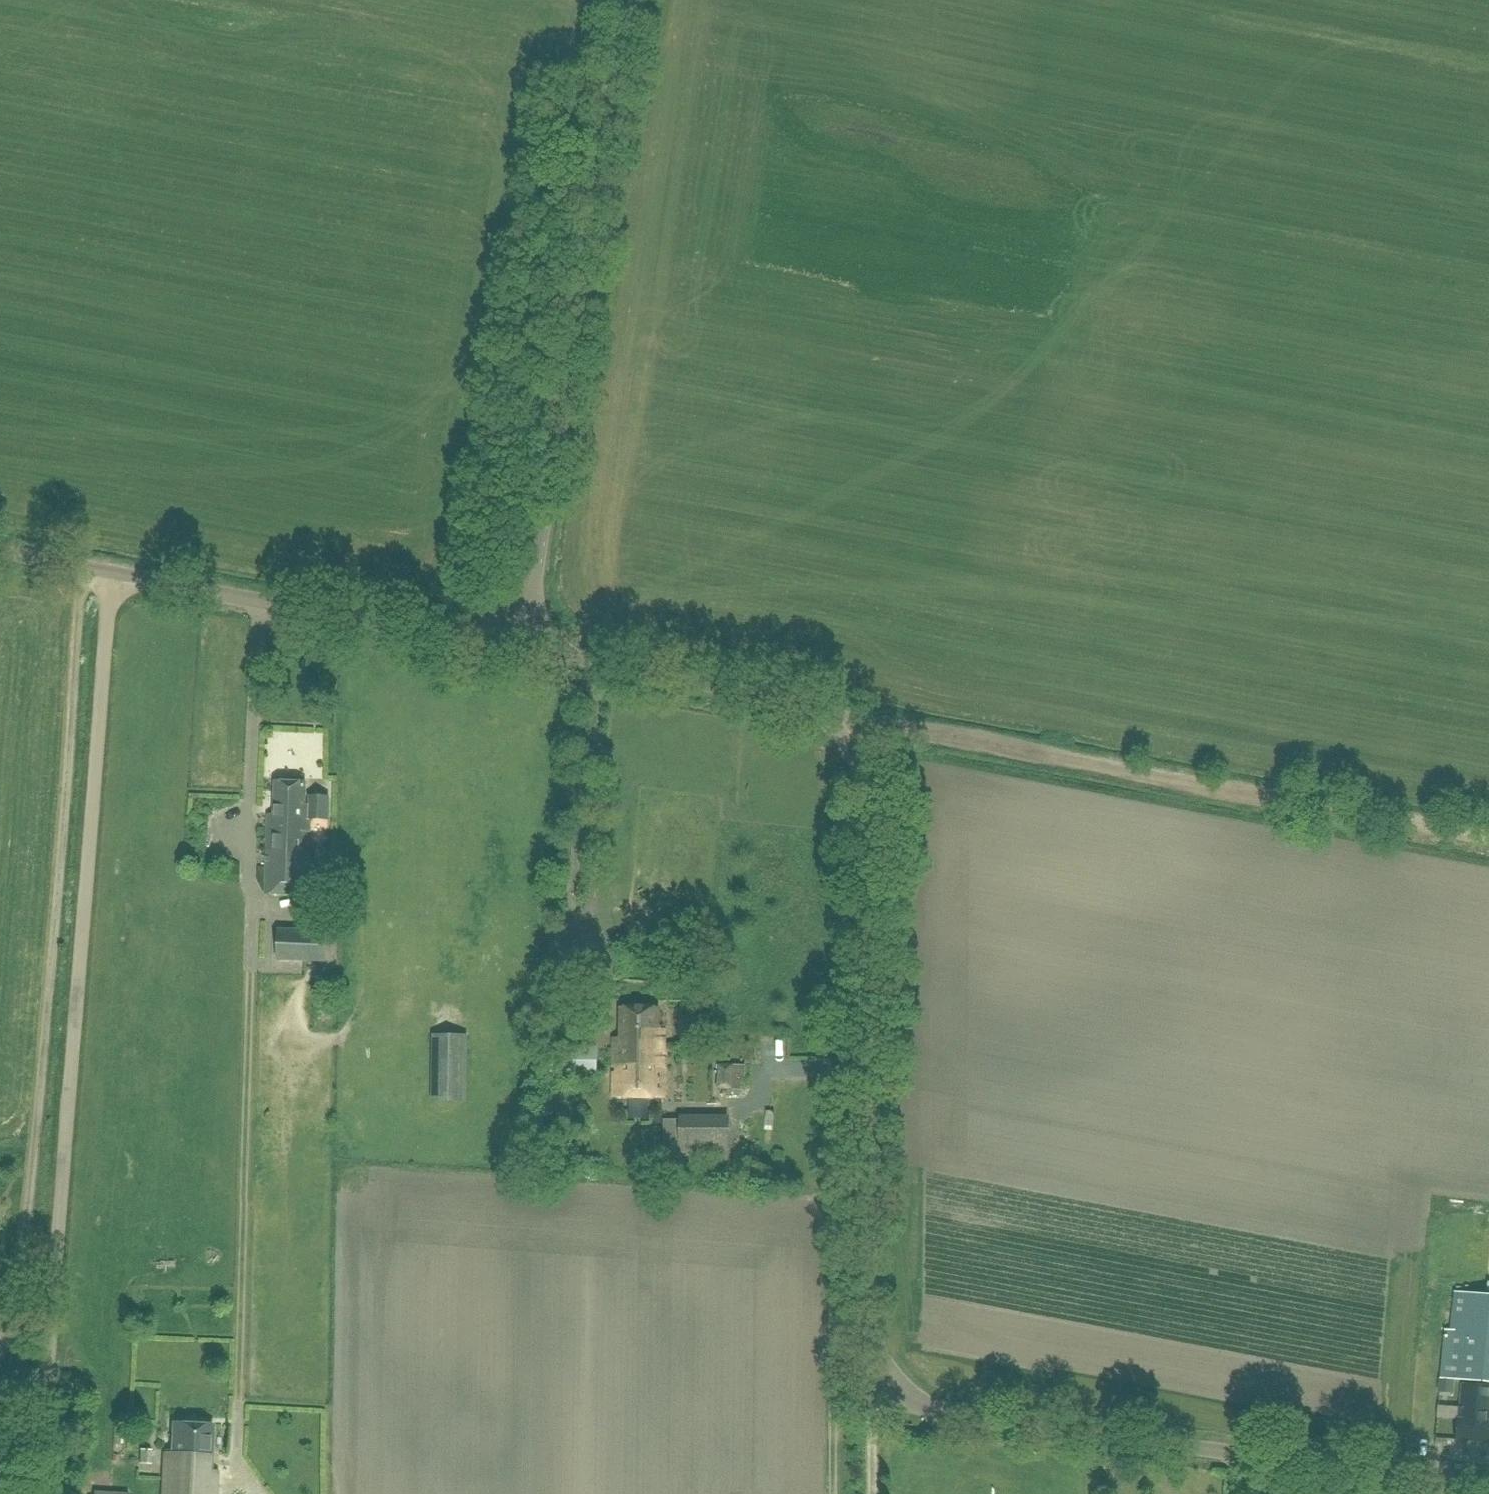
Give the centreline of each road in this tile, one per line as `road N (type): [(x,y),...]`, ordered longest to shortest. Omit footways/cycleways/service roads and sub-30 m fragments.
road 1 (unclassified): [(1488,1485),(975,1418),(912,1393),(874,1348),(867,1292),(872,803),(846,733),(816,711),(759,693),(518,648)]
road 2 (track): [(117,572),(40,1493)]
road 3 (track): [(79,565),(13,1370)]
road 4 (unclassified): [(518,648),(626,0)]
road 5 (track): [(846,733),(891,725),(1488,838)]
road 6 (unclassified): [(518,648),(0,550)]

